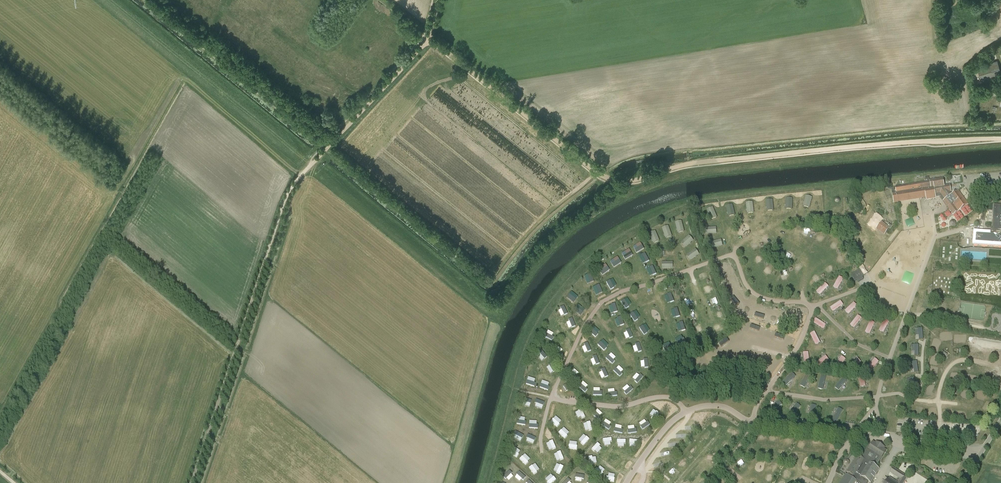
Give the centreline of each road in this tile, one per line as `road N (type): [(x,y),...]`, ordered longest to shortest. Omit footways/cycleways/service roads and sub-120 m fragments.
road 1 (track): [(429,39),(606,179),(706,162),(1000,138)]
road 2 (unclassified): [(191,482),(281,210),(310,166)]
road 3 (track): [(587,261),(532,333),(488,482)]
road 4 (track): [(310,166),(429,39)]

